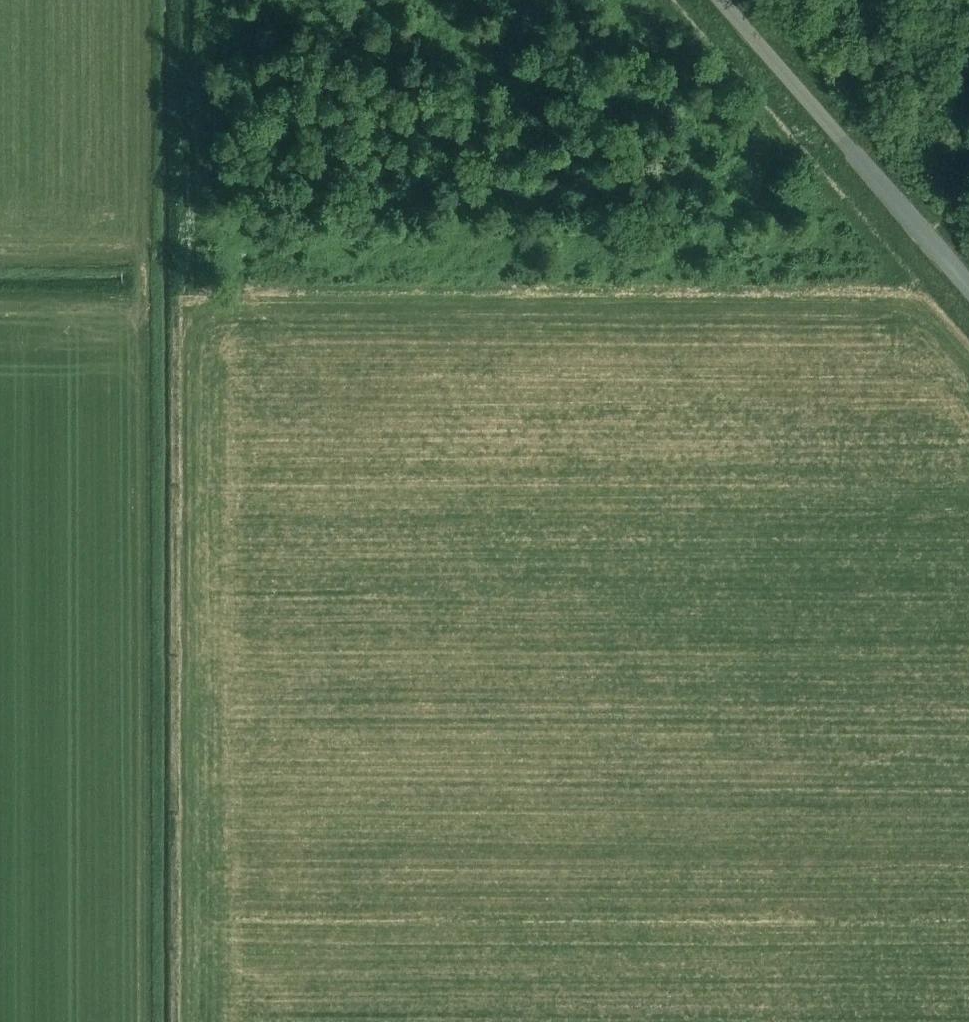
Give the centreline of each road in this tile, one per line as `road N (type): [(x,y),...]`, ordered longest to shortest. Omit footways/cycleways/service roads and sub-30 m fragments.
road 1 (unclassified): [(968,286),(721,0)]

